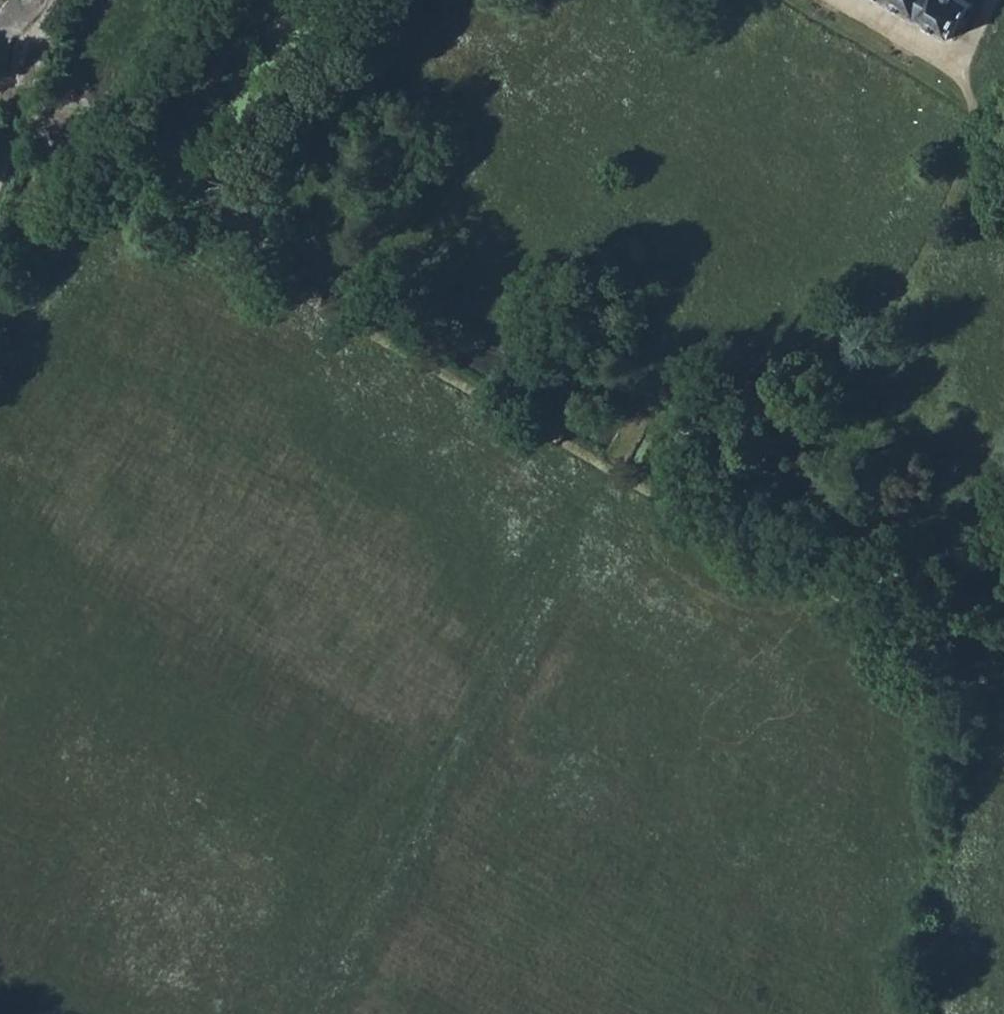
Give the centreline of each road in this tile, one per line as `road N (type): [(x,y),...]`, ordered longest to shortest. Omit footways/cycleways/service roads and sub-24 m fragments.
road 1 (track): [(956,62),(974,117),(970,152),(927,249),(890,303),(830,347),(685,388),(642,416)]
road 2 (track): [(58,0),(0,167)]

